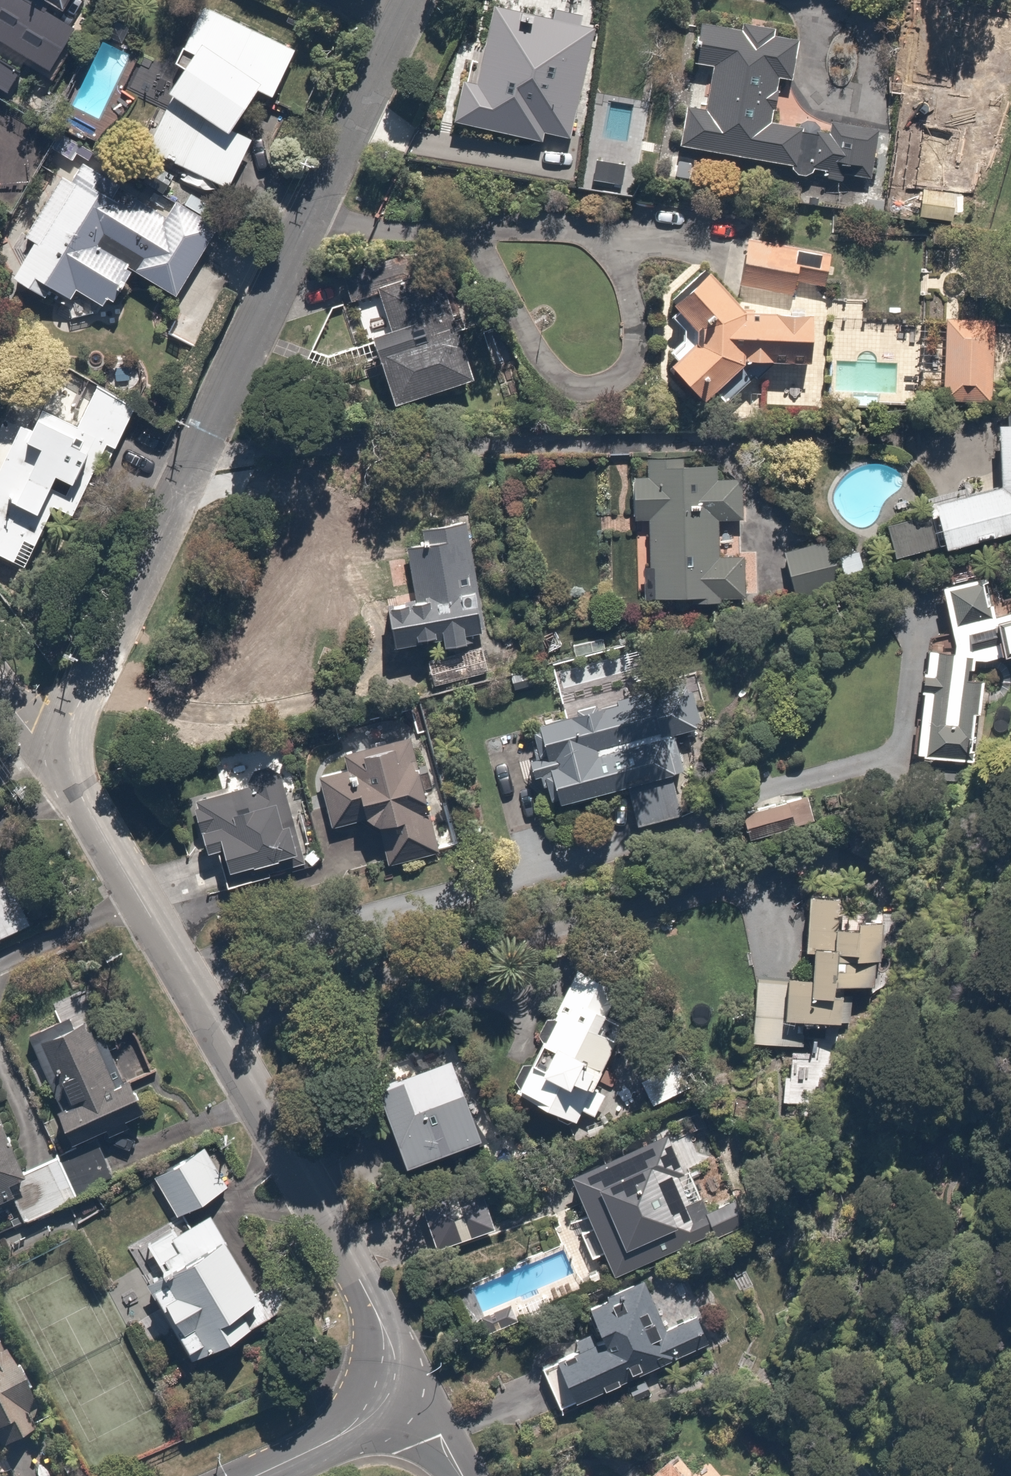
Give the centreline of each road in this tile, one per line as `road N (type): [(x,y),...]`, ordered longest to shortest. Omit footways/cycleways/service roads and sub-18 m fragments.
road 1 (residential): [(395,26),(52,762)]
road 2 (residential): [(52,762),(415,1390)]
road 3 (residential): [(415,1390),(238,1475)]

